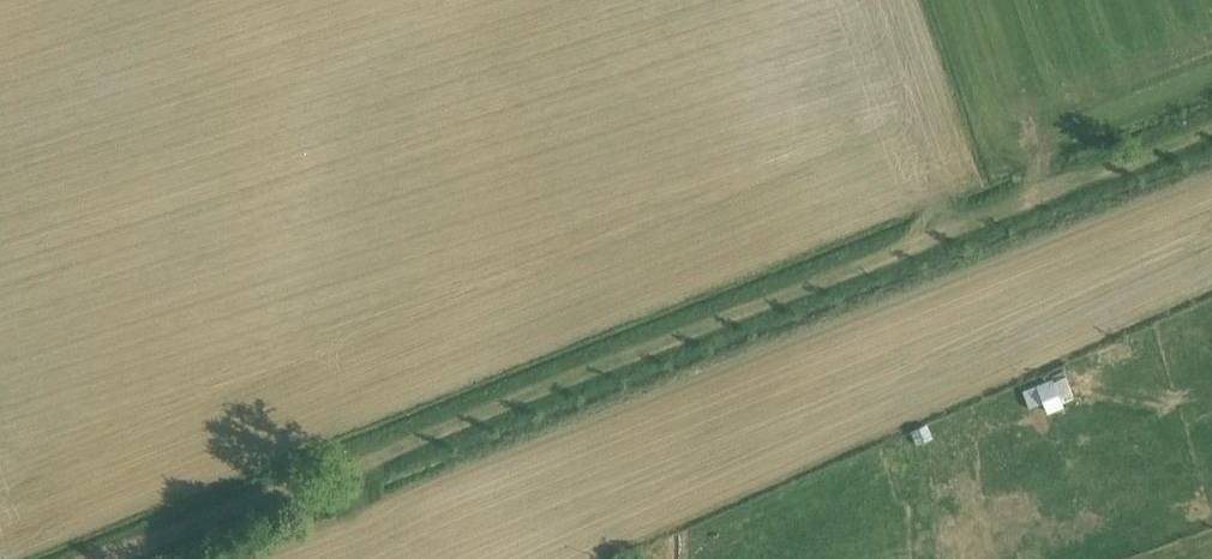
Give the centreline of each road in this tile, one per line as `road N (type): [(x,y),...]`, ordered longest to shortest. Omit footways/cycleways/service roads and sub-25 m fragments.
road 1 (track): [(114,558),(1211,130)]

